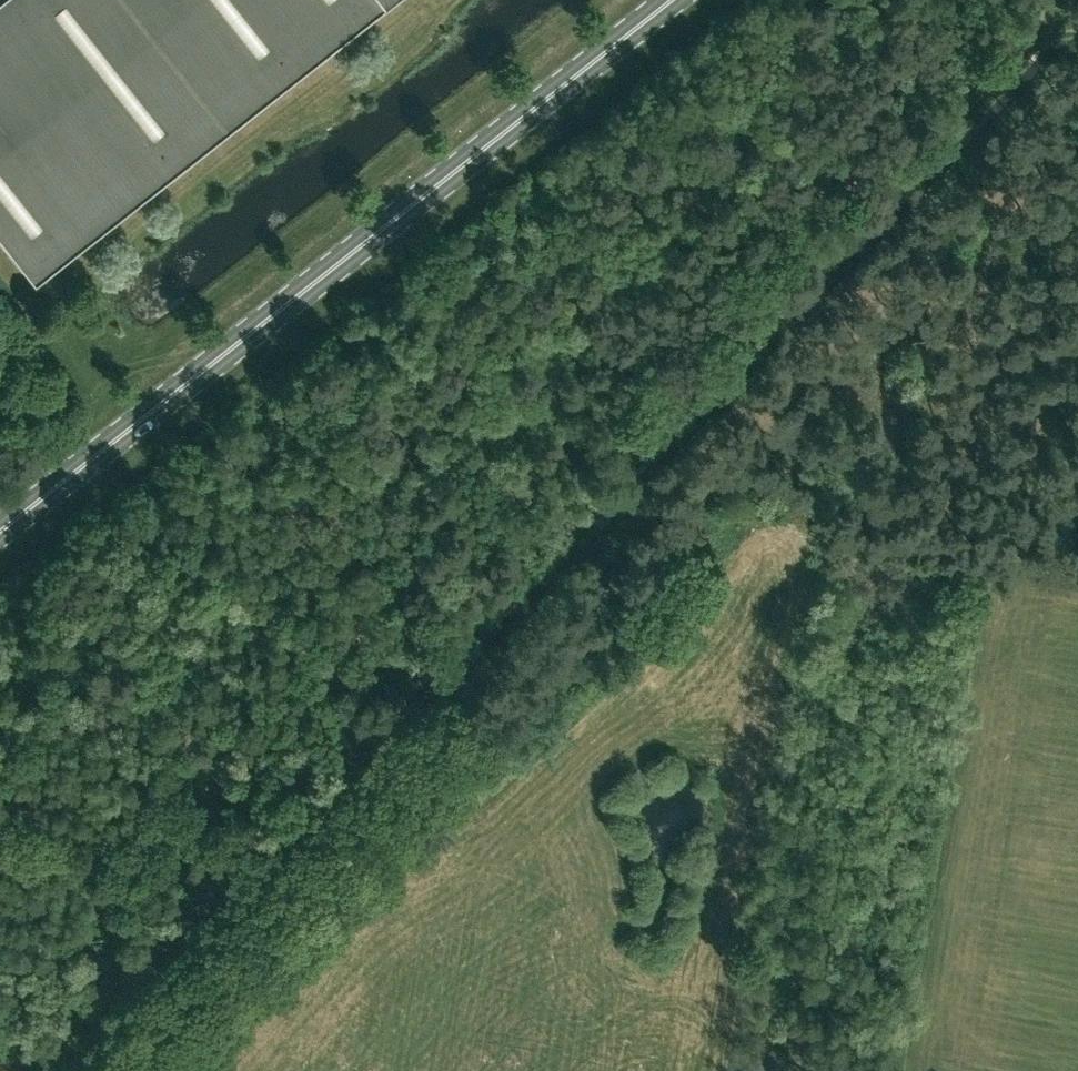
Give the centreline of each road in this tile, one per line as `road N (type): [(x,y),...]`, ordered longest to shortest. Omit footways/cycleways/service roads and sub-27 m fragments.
road 1 (track): [(46,1070),(1049,21)]
road 2 (primary): [(0,531),(670,0)]

